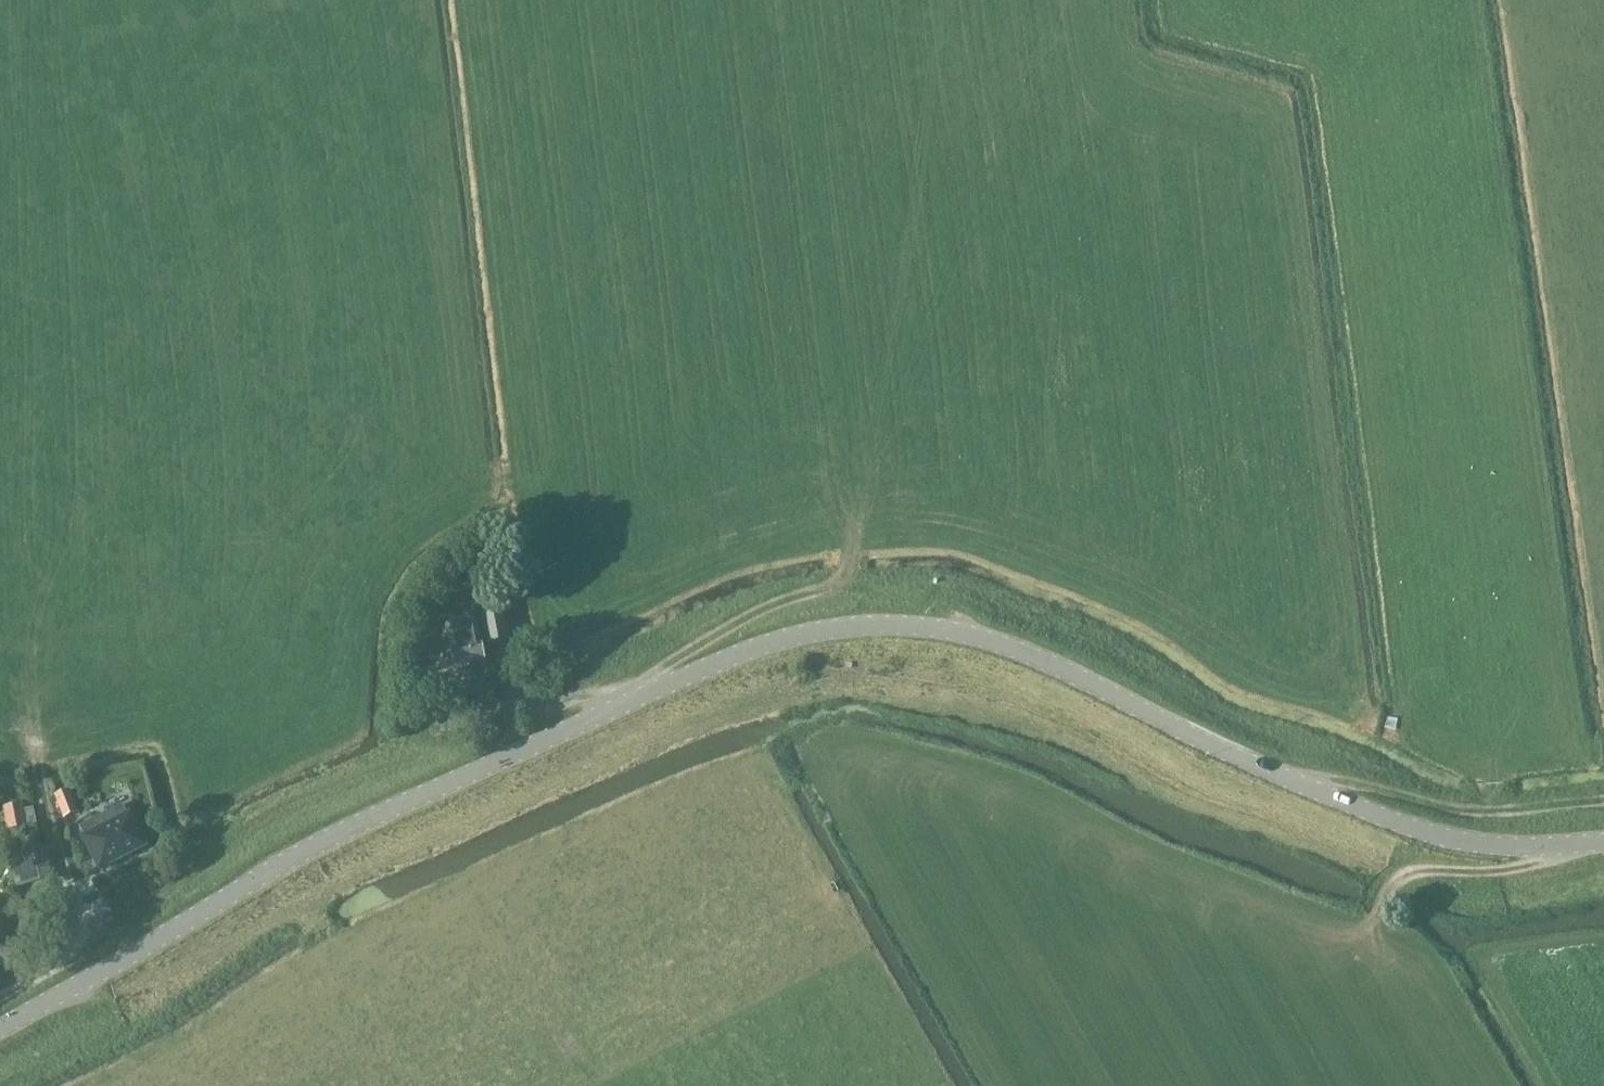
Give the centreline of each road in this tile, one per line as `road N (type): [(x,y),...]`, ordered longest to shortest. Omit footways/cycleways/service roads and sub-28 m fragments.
road 1 (tertiary): [(0,1026),(299,859),(747,656),(859,625),(994,638),(1417,831),(1524,849),(1603,845)]
road 2 (track): [(994,638),(969,619),(888,594),(845,590),(785,600),(666,672),(627,709)]
road 3 (track): [(1561,849),(1511,869),(1411,872),(1378,916)]

